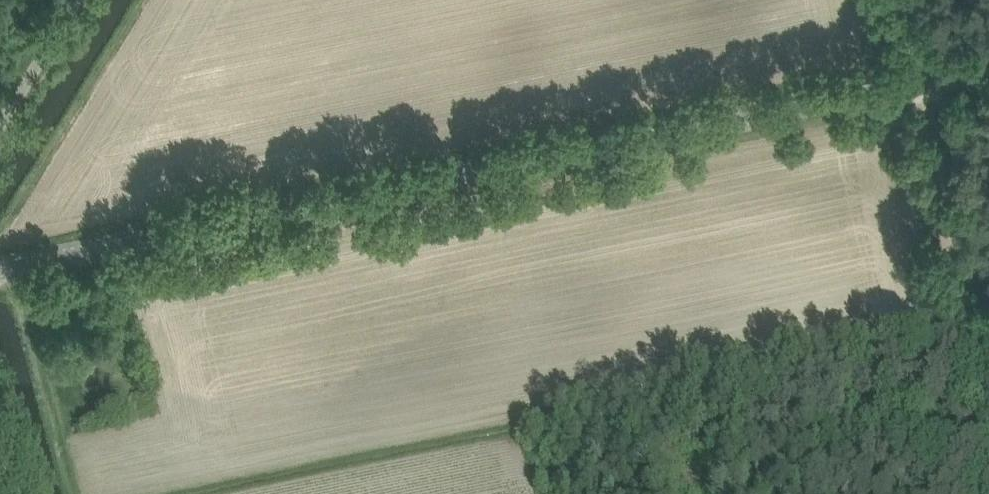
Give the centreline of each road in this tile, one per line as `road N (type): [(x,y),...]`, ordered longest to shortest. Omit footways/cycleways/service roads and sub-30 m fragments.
road 1 (tertiary): [(0,268),(988,66)]
road 2 (track): [(988,376),(901,0)]
road 3 (track): [(5,267),(27,316),(75,493)]
road 4 (unclassified): [(0,129),(78,0)]

